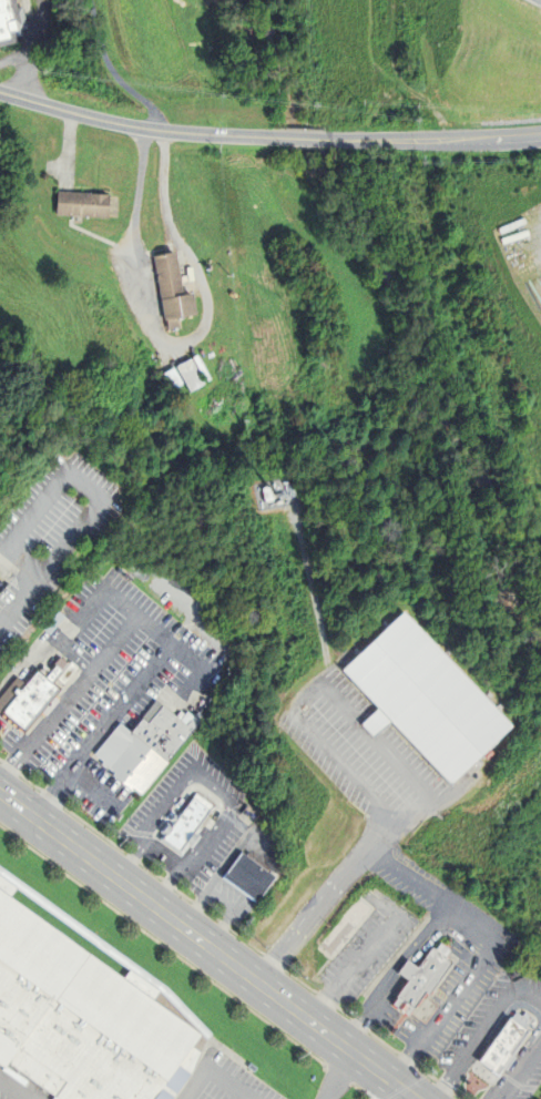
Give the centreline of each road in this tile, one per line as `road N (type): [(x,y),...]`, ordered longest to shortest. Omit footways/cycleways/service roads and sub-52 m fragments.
road 1 (primary): [(417,1098),(0,792)]
road 2 (residential): [(277,139),(155,131),(0,91)]
road 3 (track): [(323,685),(326,655),(295,502)]

